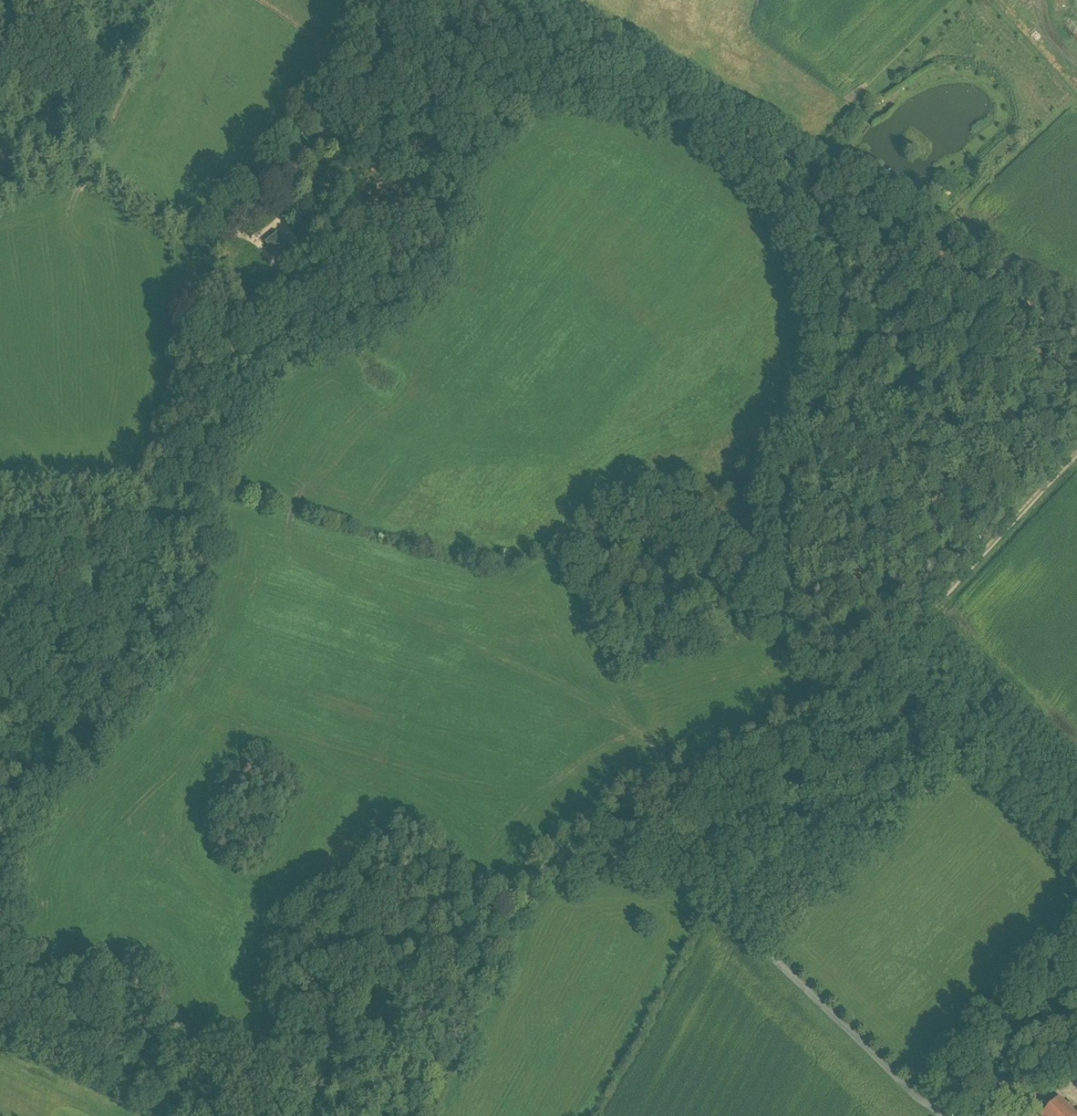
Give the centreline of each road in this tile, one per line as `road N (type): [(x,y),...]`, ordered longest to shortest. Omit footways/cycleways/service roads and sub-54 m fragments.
road 1 (unclassified): [(1076,1026),(979,1106),(939,1110),(711,898),(616,858),(557,856),(513,920),(459,1046),(417,1115)]
road 2 (track): [(1076,453),(885,656),(805,715),(650,787)]

